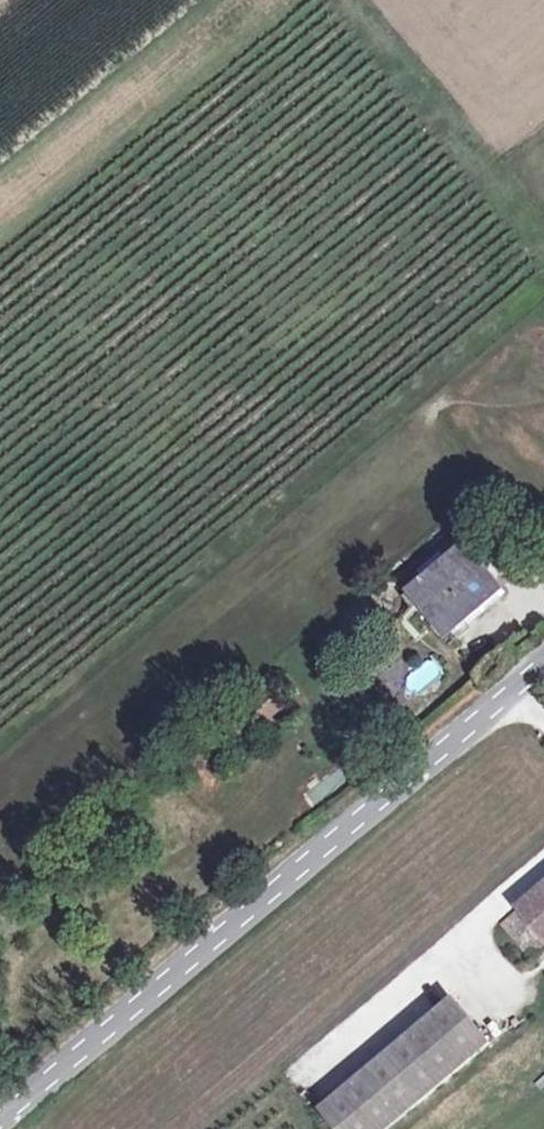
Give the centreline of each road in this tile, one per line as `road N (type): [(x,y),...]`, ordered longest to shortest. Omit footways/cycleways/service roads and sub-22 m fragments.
road 1 (residential): [(0,1119),(543,655)]

